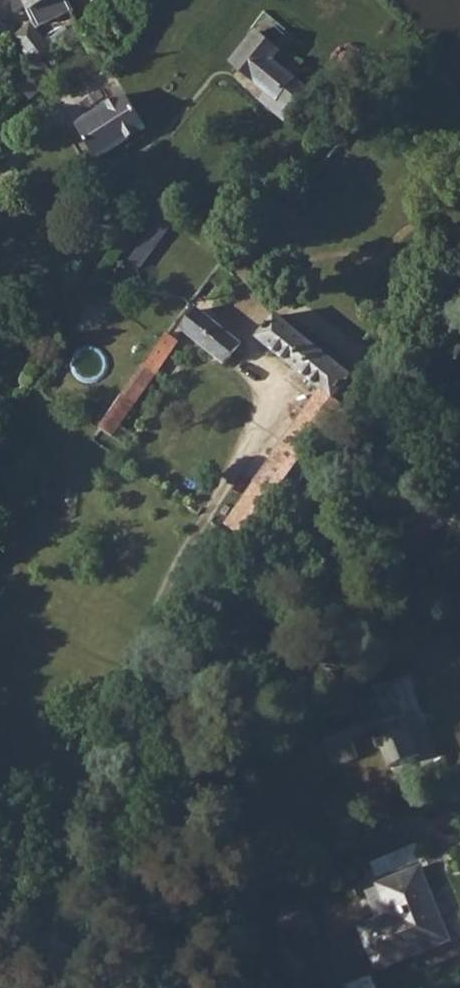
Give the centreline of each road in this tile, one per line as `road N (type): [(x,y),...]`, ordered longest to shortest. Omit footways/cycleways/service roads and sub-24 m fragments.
road 1 (residential): [(91,859),(155,645),(229,536),(407,547),(459,475)]
road 2 (residential): [(183,987),(91,859)]

